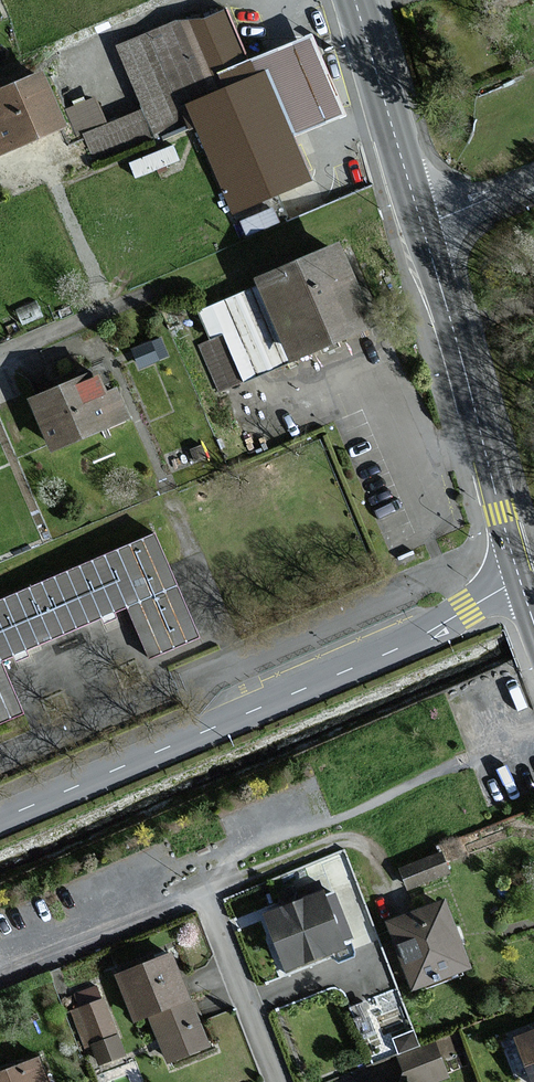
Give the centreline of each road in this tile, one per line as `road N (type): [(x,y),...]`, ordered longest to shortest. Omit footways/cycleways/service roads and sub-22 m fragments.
road 1 (tertiary): [(0,824),(397,649),(520,581)]
road 2 (primary): [(421,224),(520,581)]
road 3 (residential): [(279,1081),(195,861)]
road 4 (primary): [(355,0),(421,224)]
road 5 (residential): [(421,224),(533,179)]

